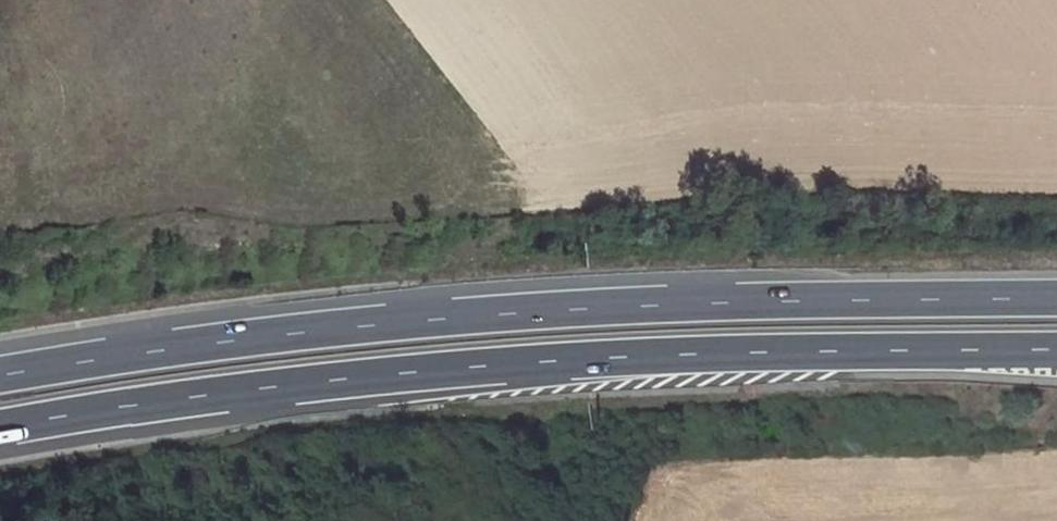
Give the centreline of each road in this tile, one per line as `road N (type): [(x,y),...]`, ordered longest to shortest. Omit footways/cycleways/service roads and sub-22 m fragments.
road 1 (trunk): [(1056,298),(448,319),(136,354),(0,380)]
road 2 (trunk): [(0,429),(458,370),(661,356),(1056,350)]

